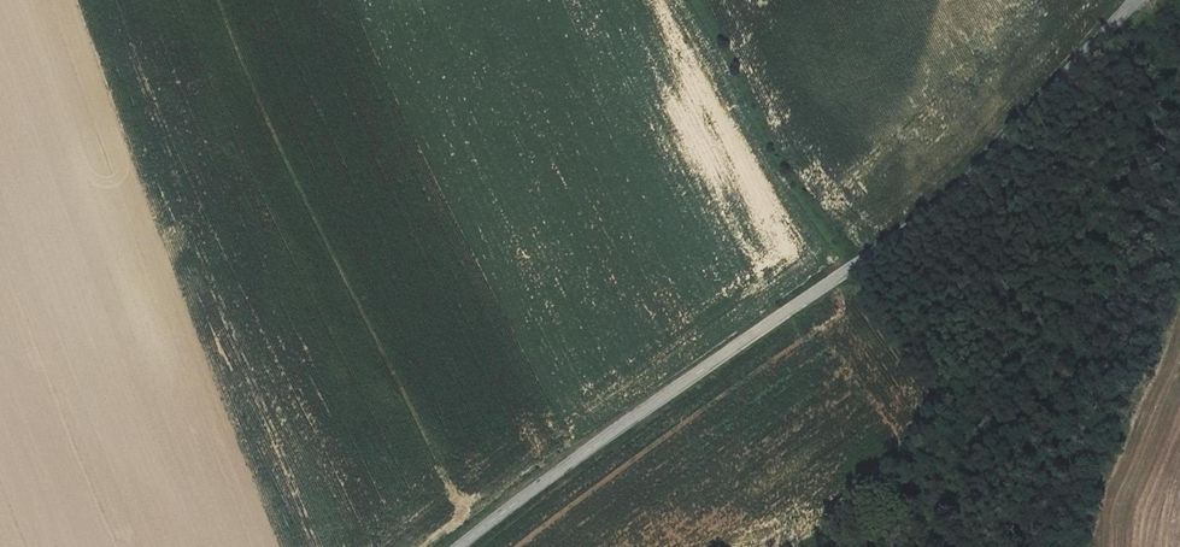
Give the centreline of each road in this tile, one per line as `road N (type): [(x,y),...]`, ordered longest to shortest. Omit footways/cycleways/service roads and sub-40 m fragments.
road 1 (unclassified): [(459,546),(920,218),(1136,0)]

